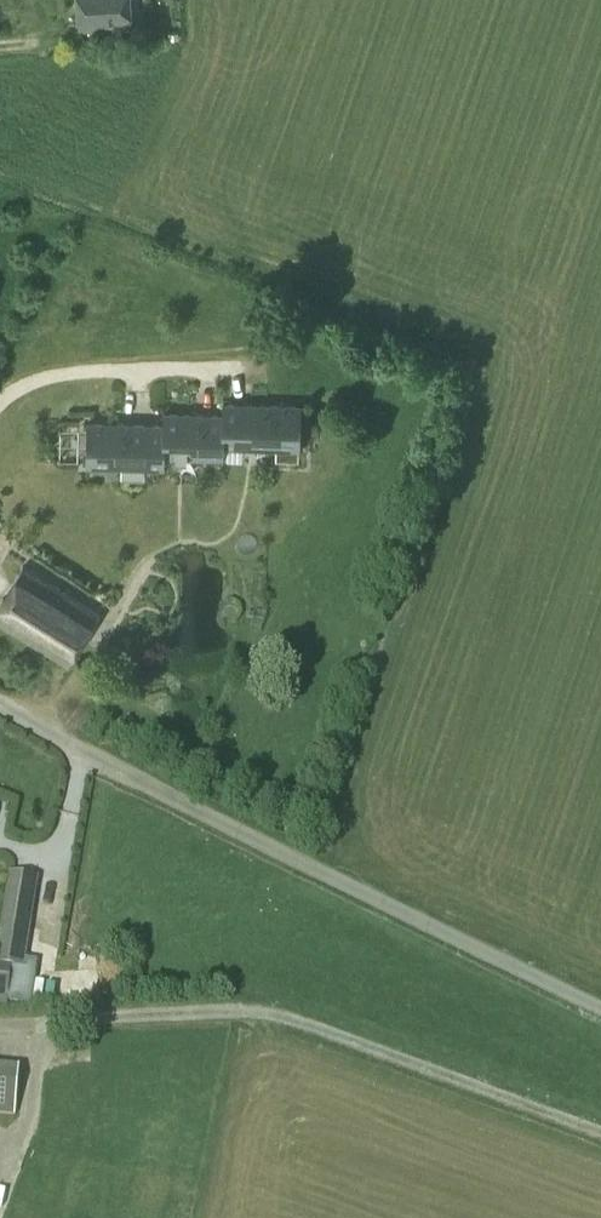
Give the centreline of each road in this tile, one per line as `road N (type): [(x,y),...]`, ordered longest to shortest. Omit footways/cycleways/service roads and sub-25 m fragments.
road 1 (unclassified): [(600,1008),(0,707)]

